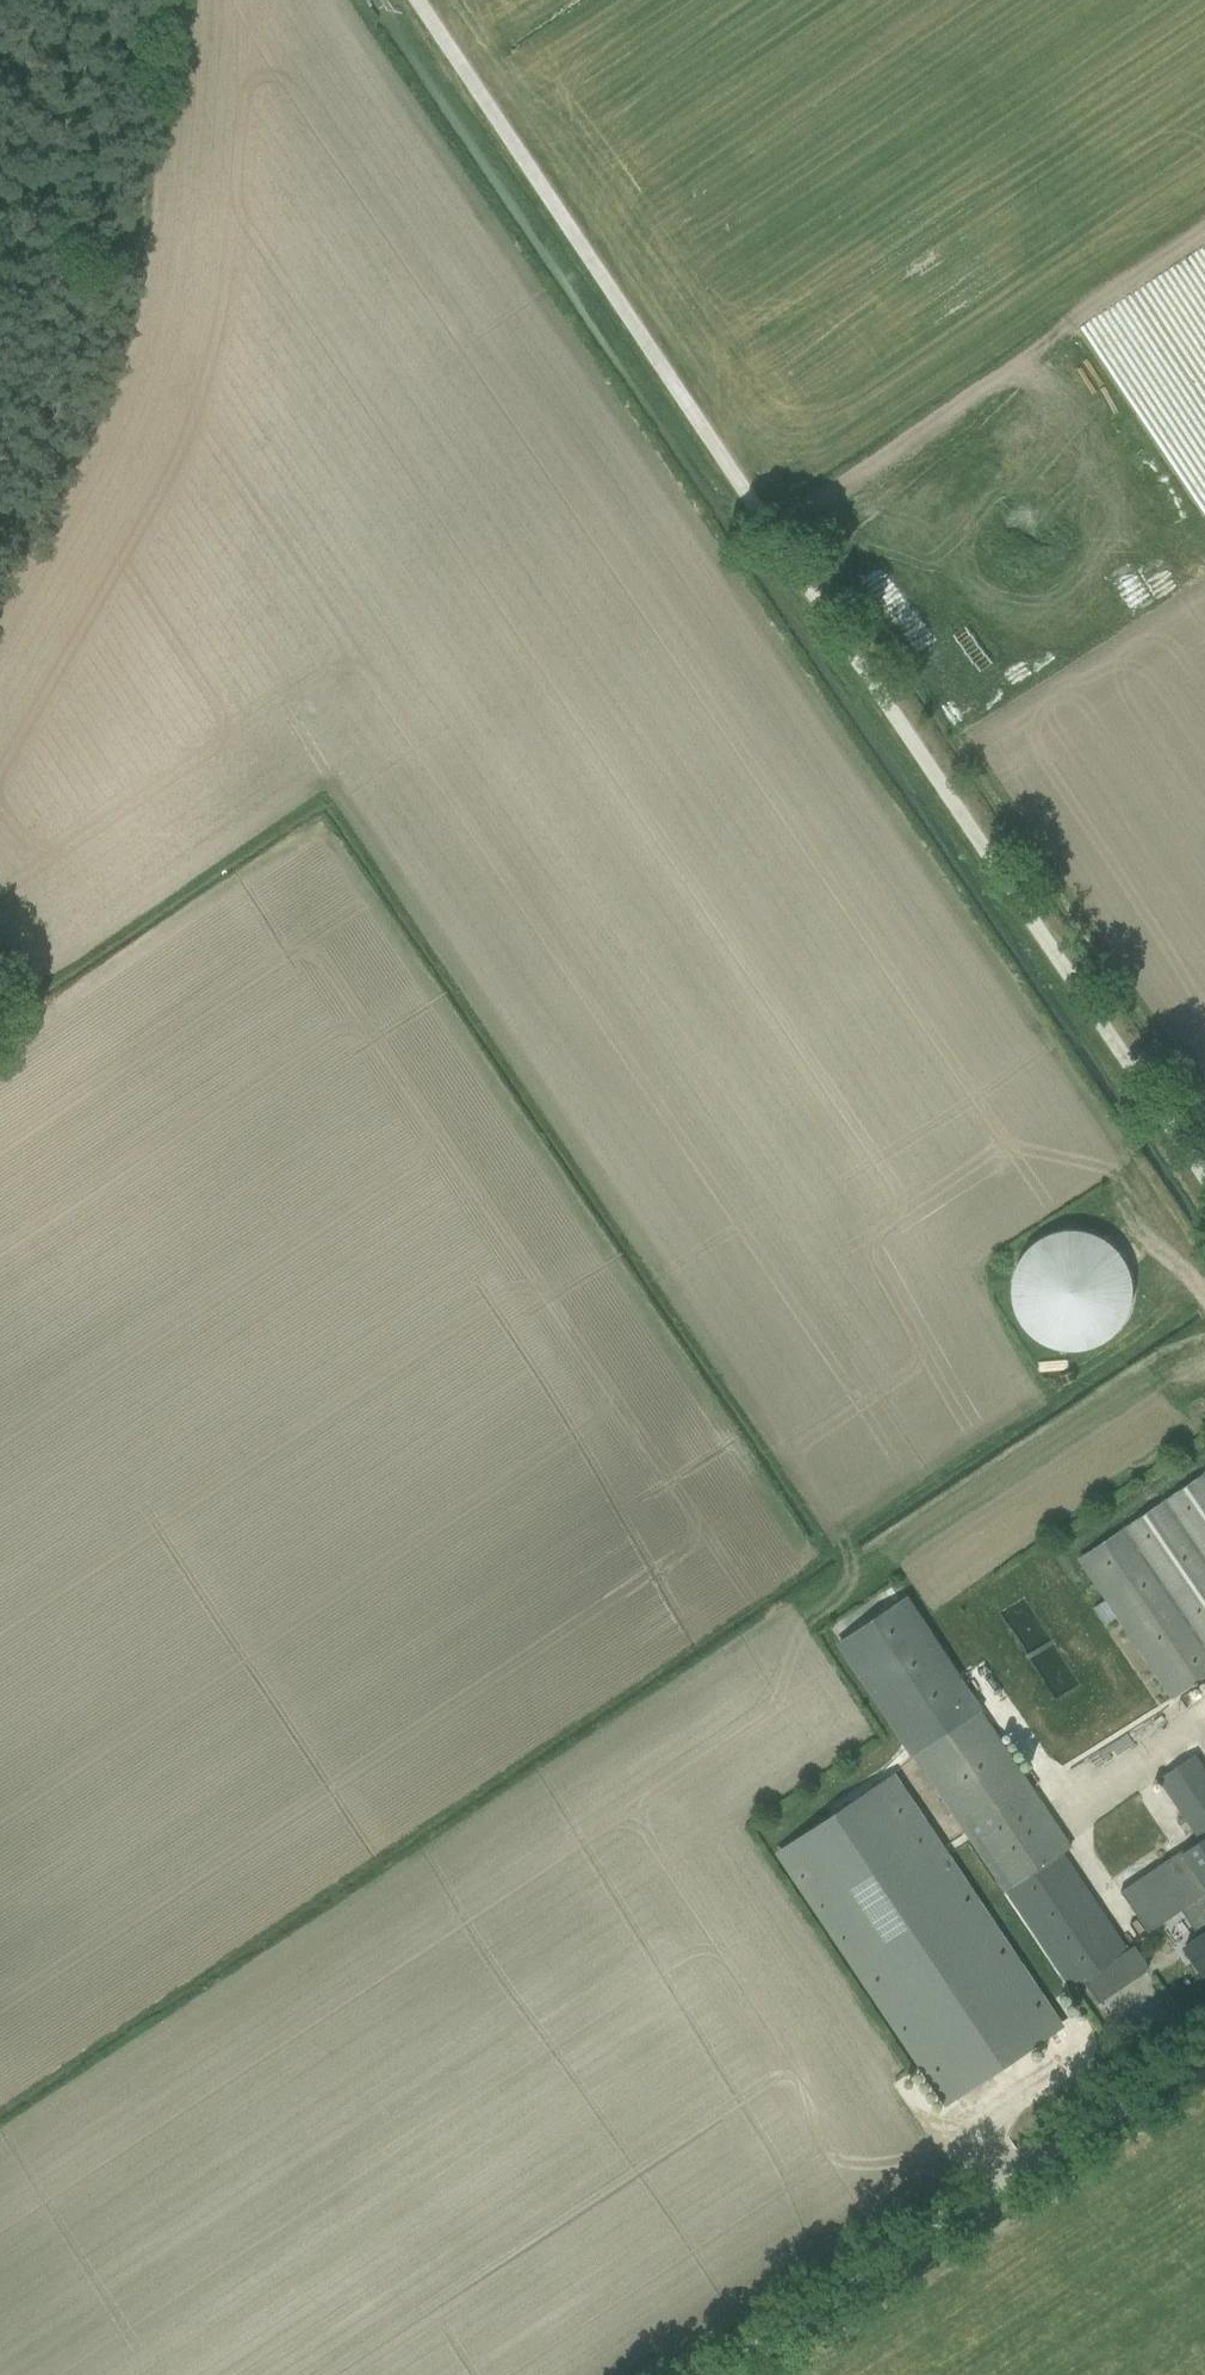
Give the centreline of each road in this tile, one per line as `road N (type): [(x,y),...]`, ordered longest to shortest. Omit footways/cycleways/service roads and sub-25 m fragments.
road 1 (unclassified): [(418,0),(1204,1188)]
road 2 (unclassified): [(1204,2048),(714,2374)]

